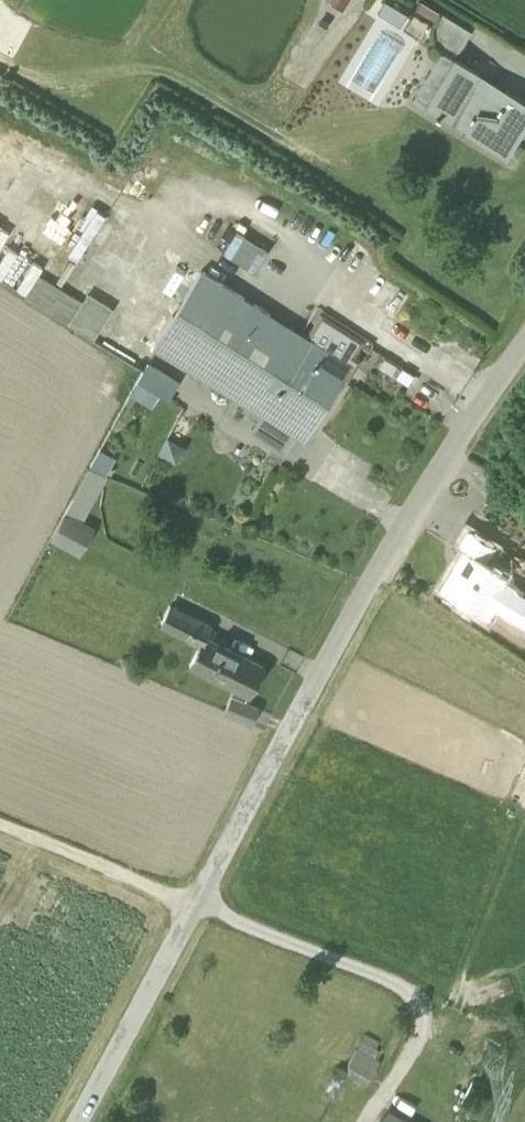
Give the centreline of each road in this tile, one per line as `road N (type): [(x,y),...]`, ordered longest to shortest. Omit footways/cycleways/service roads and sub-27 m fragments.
road 1 (unclassified): [(524,341),(424,490),(81,1121)]
road 2 (track): [(0,820),(198,898)]

